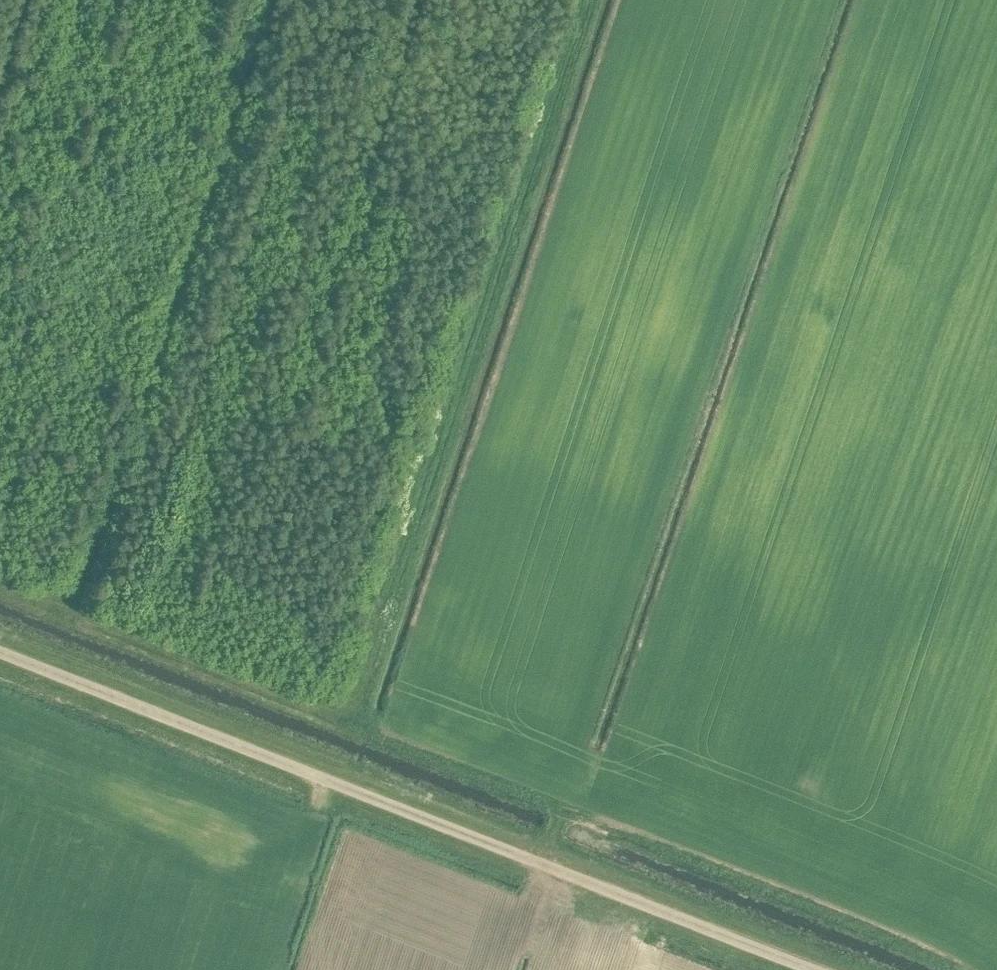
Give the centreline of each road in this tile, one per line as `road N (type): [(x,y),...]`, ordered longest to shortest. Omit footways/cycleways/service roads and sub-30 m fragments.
road 1 (unclassified): [(811,969),(0,654)]

